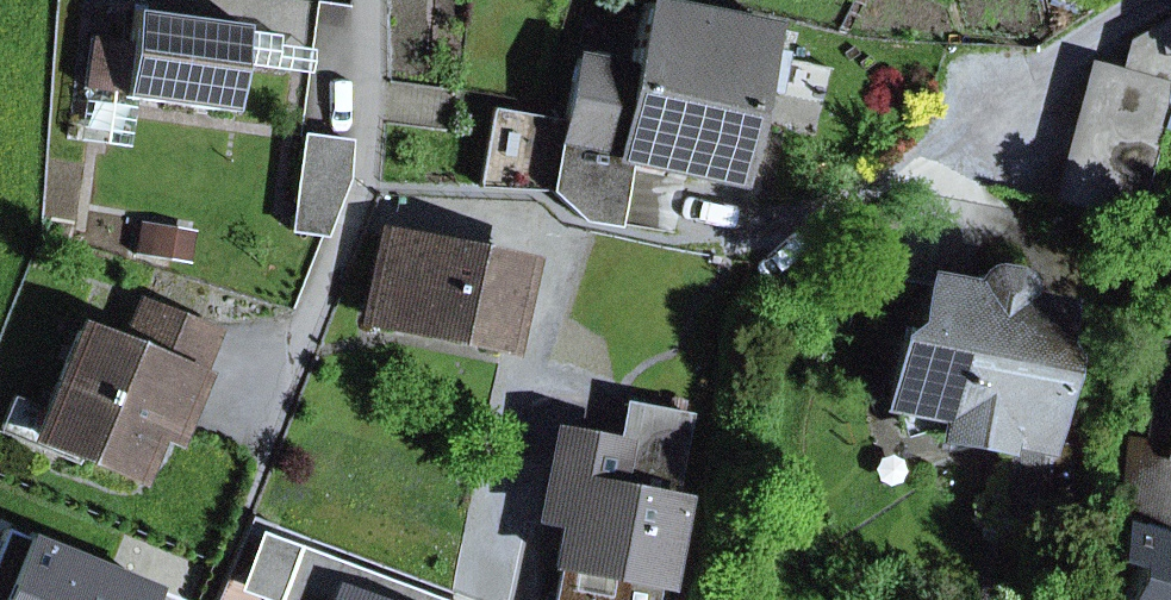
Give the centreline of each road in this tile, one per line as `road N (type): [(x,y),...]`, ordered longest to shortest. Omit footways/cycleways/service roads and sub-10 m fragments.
road 1 (residential): [(371,0),(361,190),(263,468)]
road 2 (residential): [(766,216),(832,204),(875,184),(1041,61),(1142,0)]

